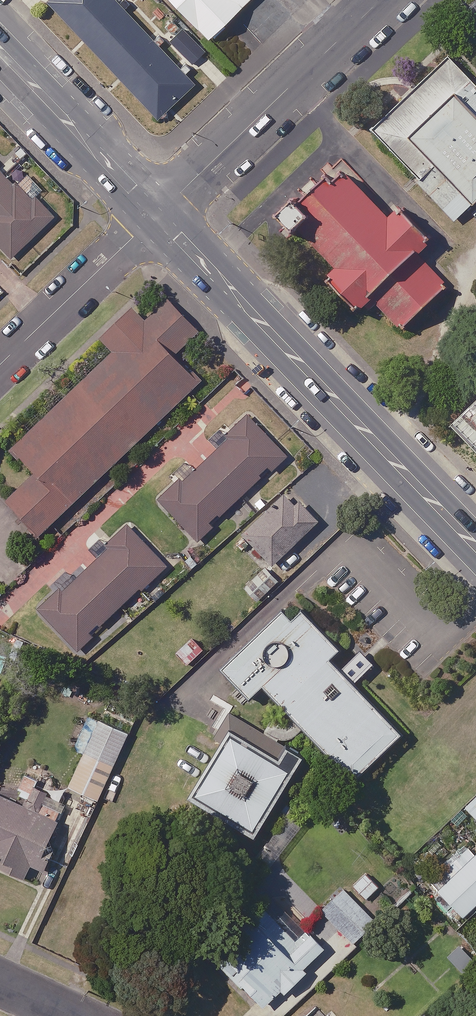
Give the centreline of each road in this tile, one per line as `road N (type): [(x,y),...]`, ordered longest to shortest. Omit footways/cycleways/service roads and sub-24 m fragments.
road 1 (tertiary): [(475,547),(156,214)]
road 2 (unclassified): [(156,214),(381,0)]
road 3 (tertiary): [(156,214),(0,51)]
road 4 (unclassified): [(0,363),(156,214)]

